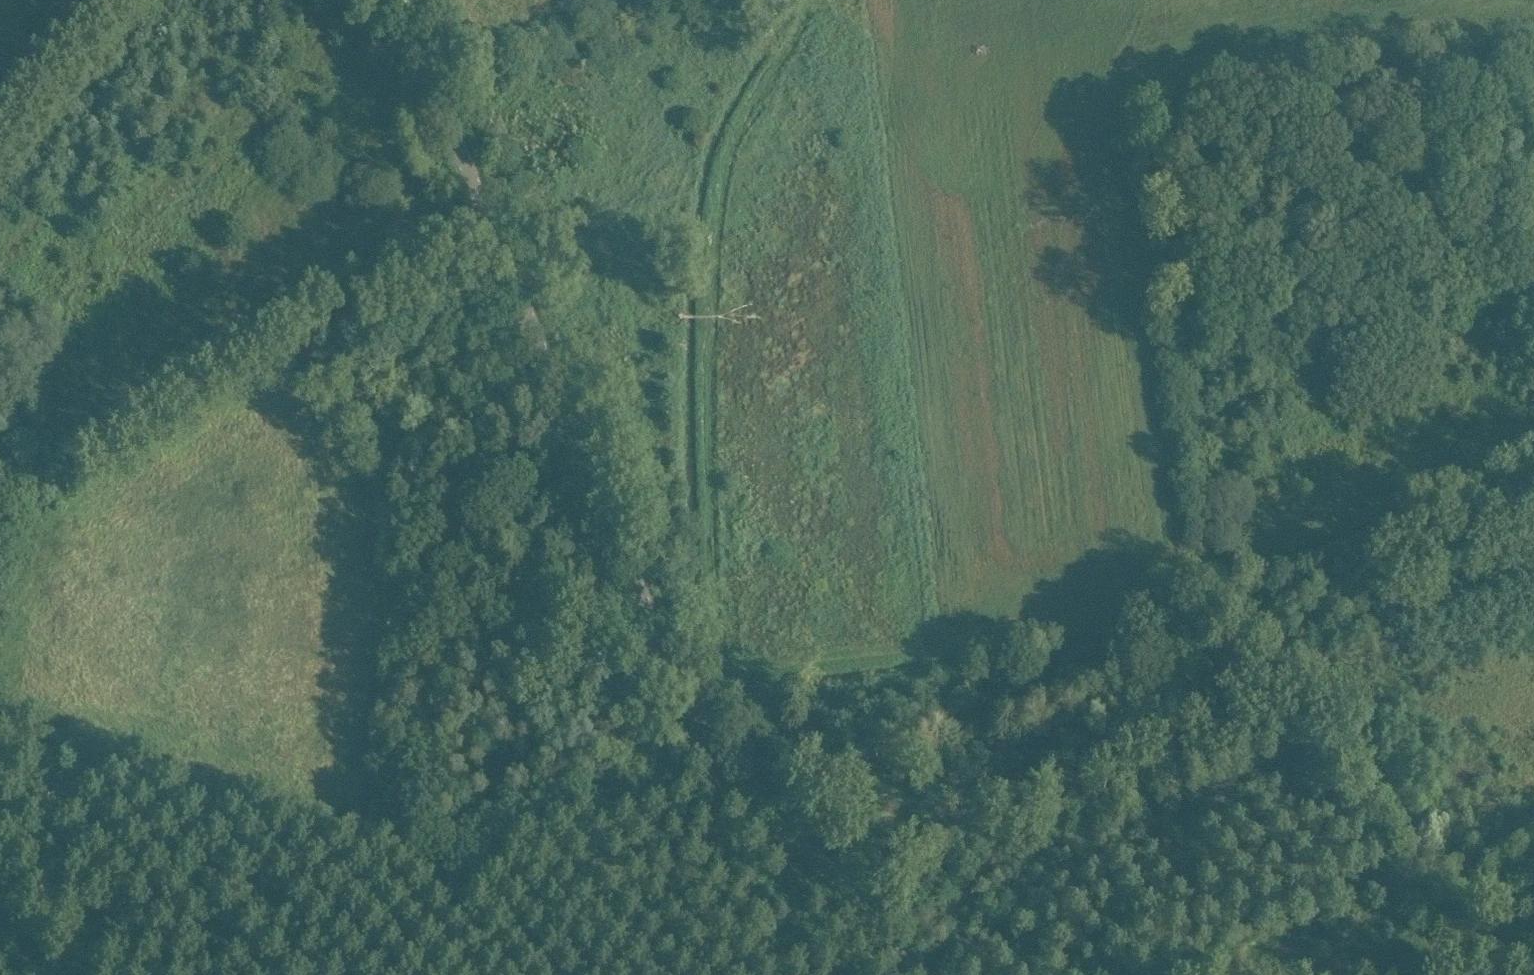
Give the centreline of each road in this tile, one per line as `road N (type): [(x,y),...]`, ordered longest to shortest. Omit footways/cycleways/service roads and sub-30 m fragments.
road 1 (track): [(821,0),(780,66),(721,218),(700,396),(705,649),(723,677),(907,663),(1084,632),(1533,441)]
road 2 (tertiary): [(924,974),(692,695),(410,0)]
road 3 (track): [(123,0),(0,152)]

